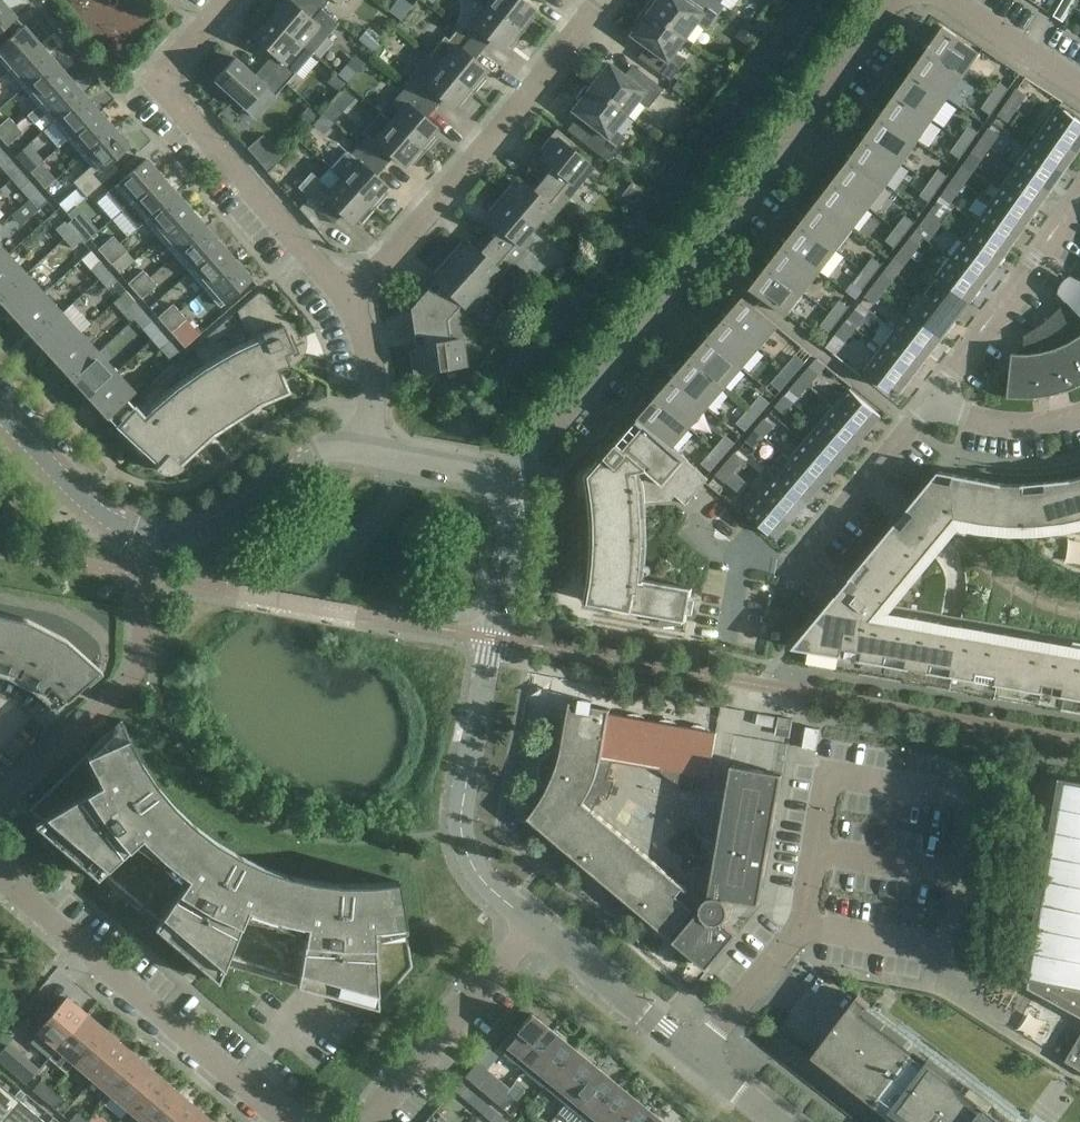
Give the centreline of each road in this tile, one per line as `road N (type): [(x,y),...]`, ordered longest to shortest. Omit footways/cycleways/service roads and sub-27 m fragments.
road 1 (residential): [(511,475),(809,117),(888,0)]
road 2 (residential): [(527,927),(479,881),(461,819),(513,517),(511,475)]
road 3 (residential): [(366,448),(298,472),(242,516),(181,534),(143,534),(86,502),(0,412)]
road 4 (residential): [(348,301),(601,0)]
road 5 (residential): [(284,1121),(0,876)]
road 6 (residential): [(777,1121),(527,927)]
road 7 (residential): [(348,301),(185,118),(169,92),(172,68)]
road 8 (residential): [(935,398),(790,569),(733,554)]
road 9 (residential): [(527,927),(365,1121)]
road 10 (residential): [(1079,194),(935,398)]
road 11 (residential): [(1079,89),(950,0)]
road 12 (residential): [(366,448),(372,369),(348,301)]
road 13 (residential): [(935,398),(957,414),(1008,424),(1079,415)]
road 14 (residential): [(511,475),(366,448)]

